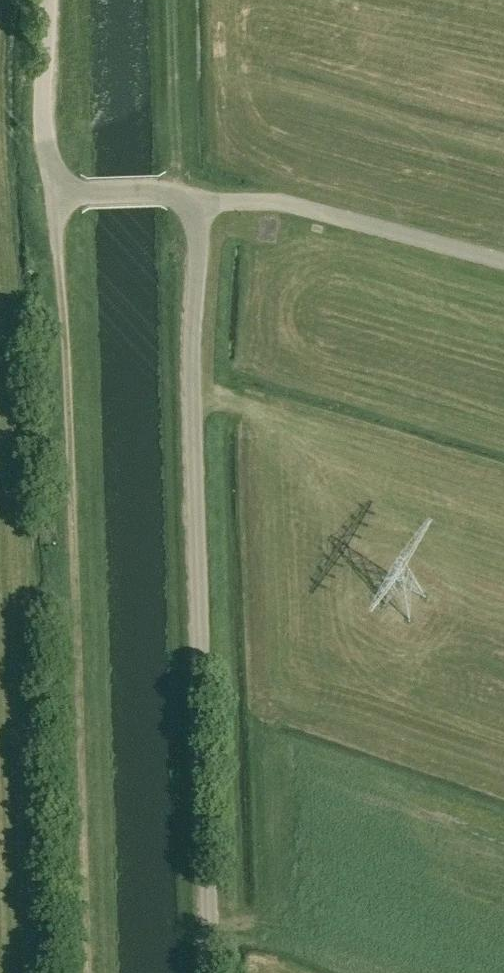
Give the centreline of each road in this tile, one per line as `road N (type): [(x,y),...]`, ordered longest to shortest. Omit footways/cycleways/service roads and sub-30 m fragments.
road 1 (tertiary): [(211,972),(195,474),(199,239),(184,200),(83,197),(58,185),(42,120),(47,0)]
road 2 (track): [(84,972),(58,185)]

